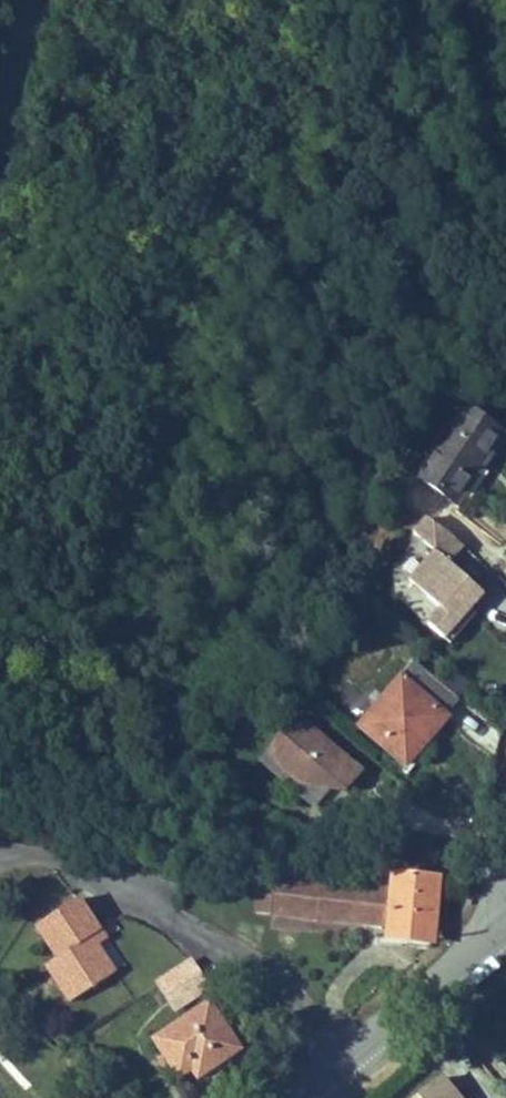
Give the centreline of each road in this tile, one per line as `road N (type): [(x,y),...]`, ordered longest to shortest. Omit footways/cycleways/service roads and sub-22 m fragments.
road 1 (tertiary): [(298,1097),(505,927)]

